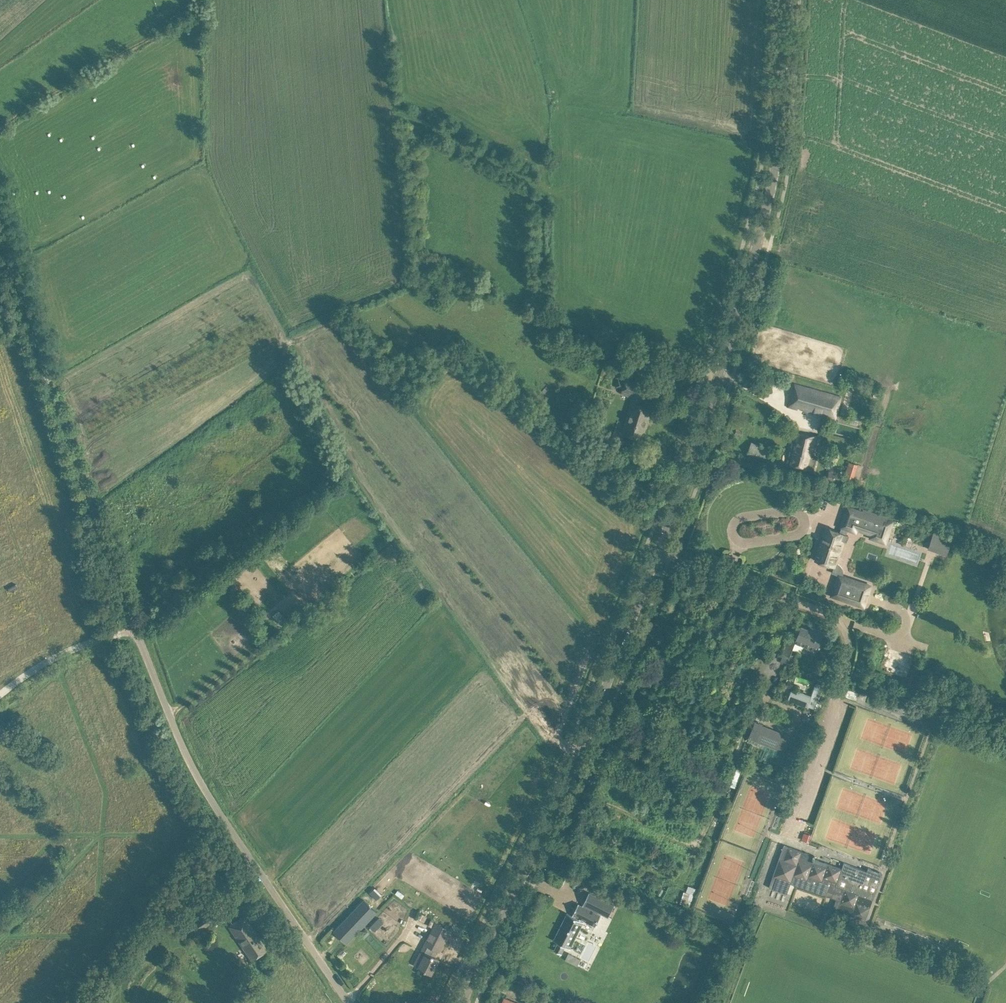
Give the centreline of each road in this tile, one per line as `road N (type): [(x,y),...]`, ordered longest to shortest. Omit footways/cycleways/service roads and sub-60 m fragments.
road 1 (unclassified): [(349,1002),(182,746),(69,447),(13,266)]
road 2 (tertiary): [(658,551),(722,366),(769,194),(787,0)]
road 3 (tertiary): [(463,1002),(573,771),(658,551)]
road 4 (residential): [(658,551),(861,627)]

